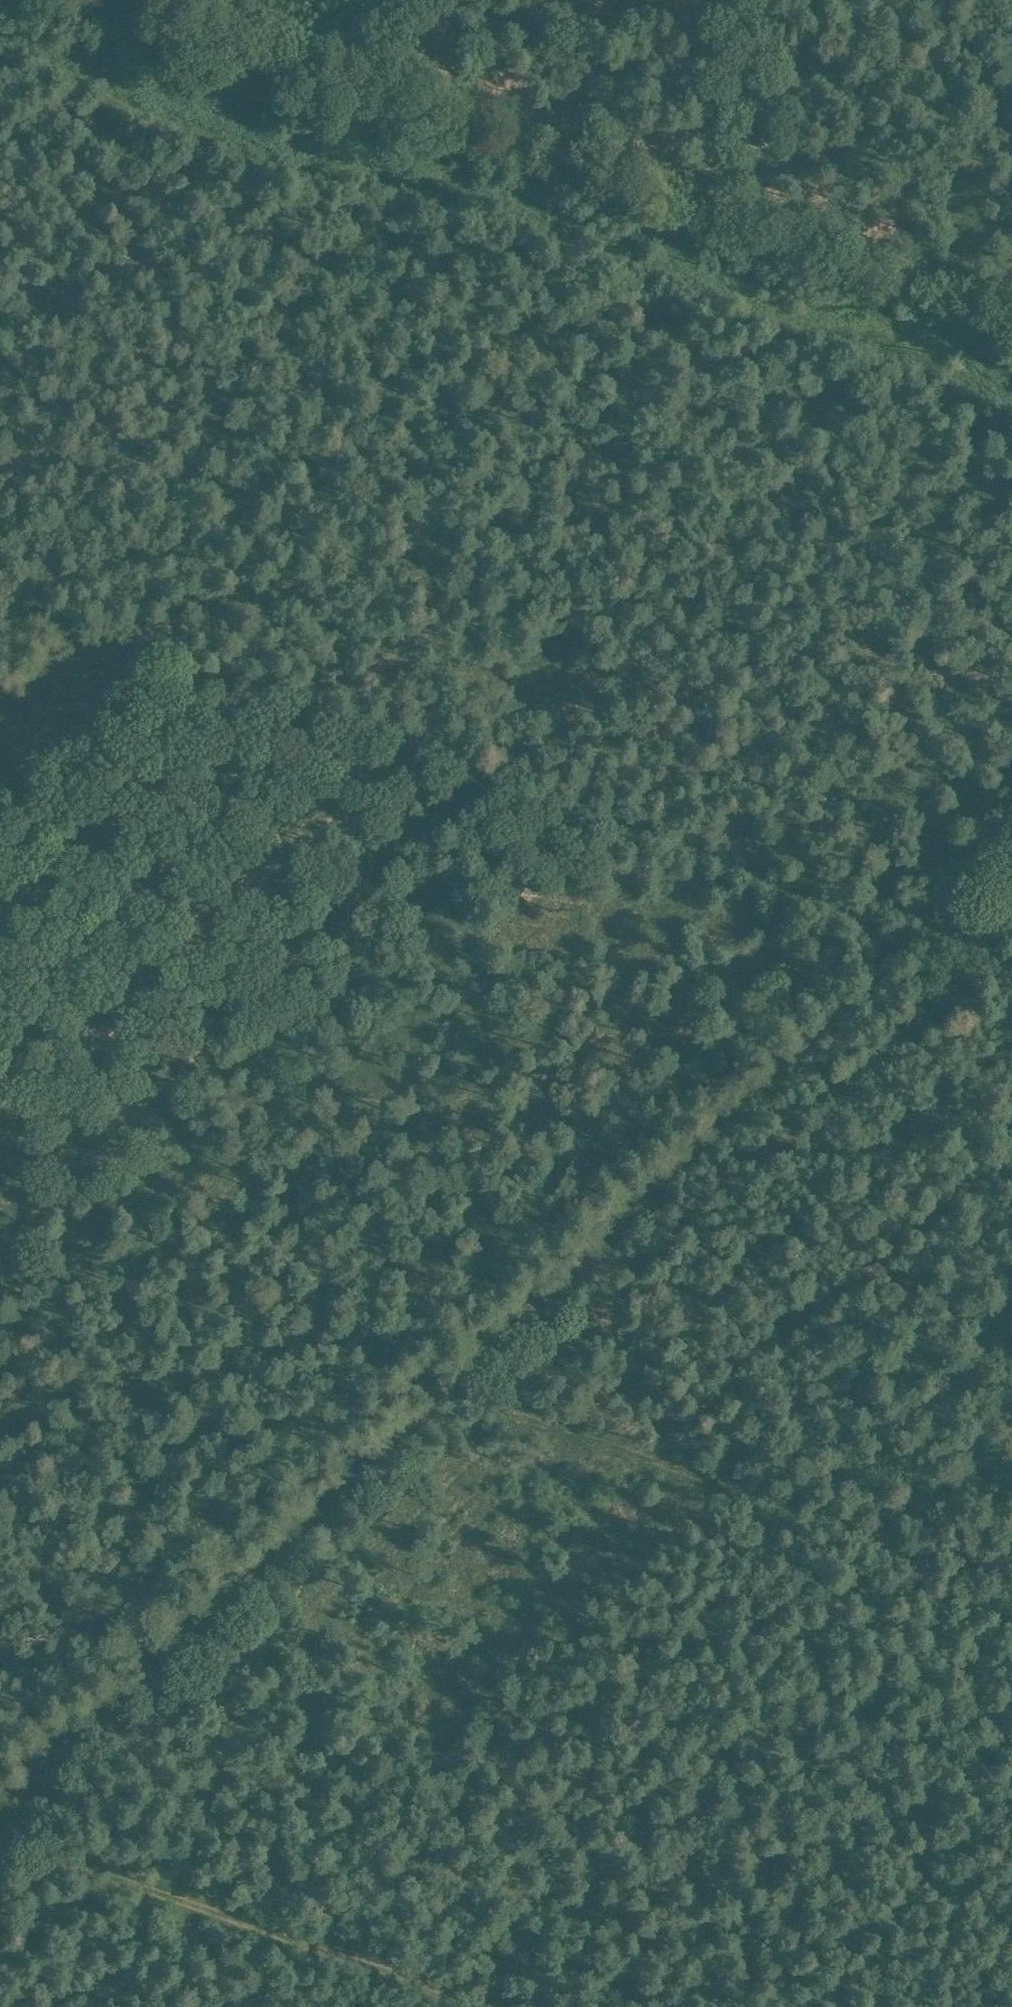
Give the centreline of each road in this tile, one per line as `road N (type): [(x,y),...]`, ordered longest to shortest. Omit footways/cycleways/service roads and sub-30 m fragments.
road 1 (track): [(0,1812),(1011,842)]
road 2 (track): [(1011,959),(0,601)]
road 3 (track): [(1011,314),(163,0)]
road 4 (track): [(416,1991),(0,1833)]
road 5 (track): [(0,1339),(346,1480)]

